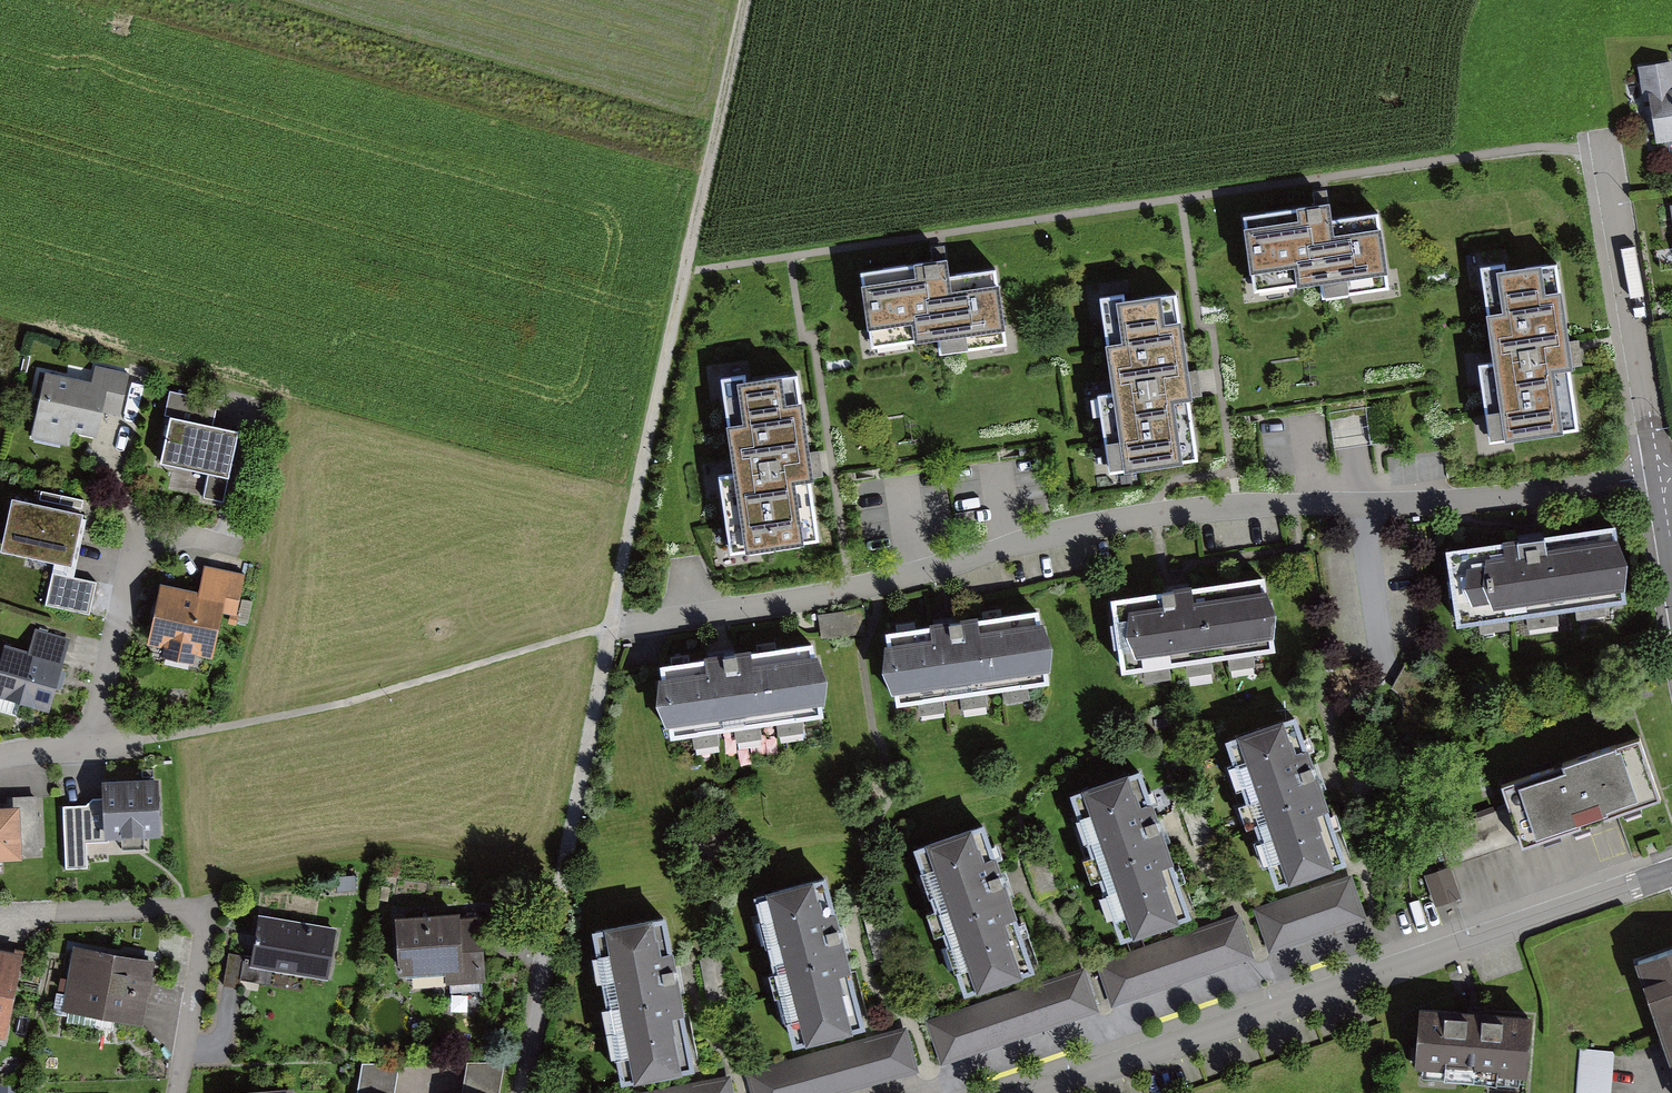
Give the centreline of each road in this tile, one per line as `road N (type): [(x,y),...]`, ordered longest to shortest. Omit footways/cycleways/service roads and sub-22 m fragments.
road 1 (residential): [(610,629),(851,589),(1155,513),(1480,500),(1660,475)]
road 2 (residential): [(1671,875),(1036,1092)]
road 3 (track): [(610,629),(745,0)]
road 4 (track): [(523,1092),(610,629)]
road 5 (residential): [(1604,145),(1660,475)]

